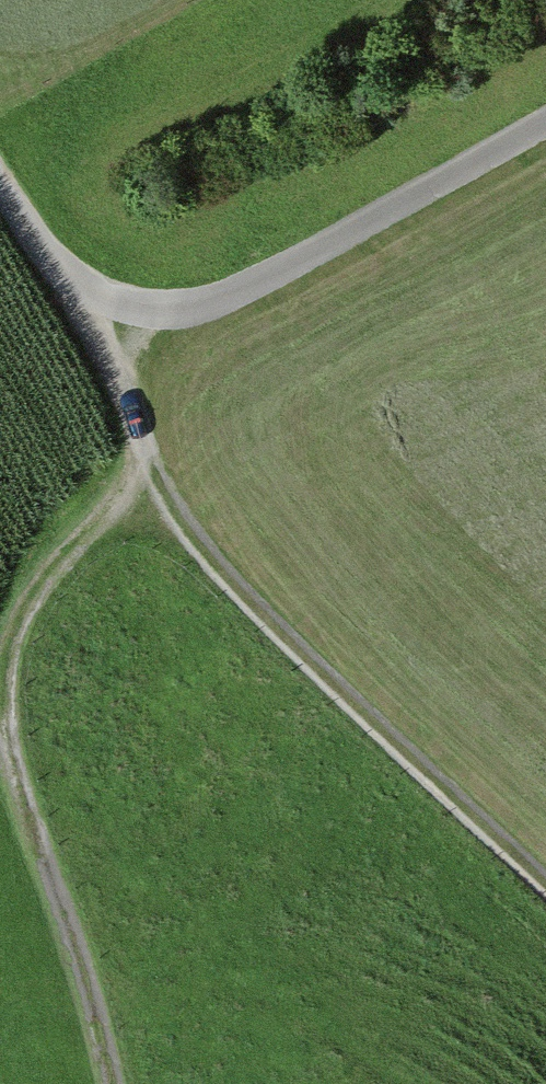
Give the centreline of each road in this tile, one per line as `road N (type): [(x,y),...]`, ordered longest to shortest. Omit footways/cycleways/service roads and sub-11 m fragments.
road 1 (track): [(76,284),(126,386),(143,453),(22,618),(7,650),(2,711),(20,790),(90,992),(113,1083)]
road 2 (unclassified): [(0,175),(40,244),(76,284),(111,301),(165,311),(220,300),(545,125)]
road 3 (track): [(545,878),(266,622),(193,534),(143,453)]

